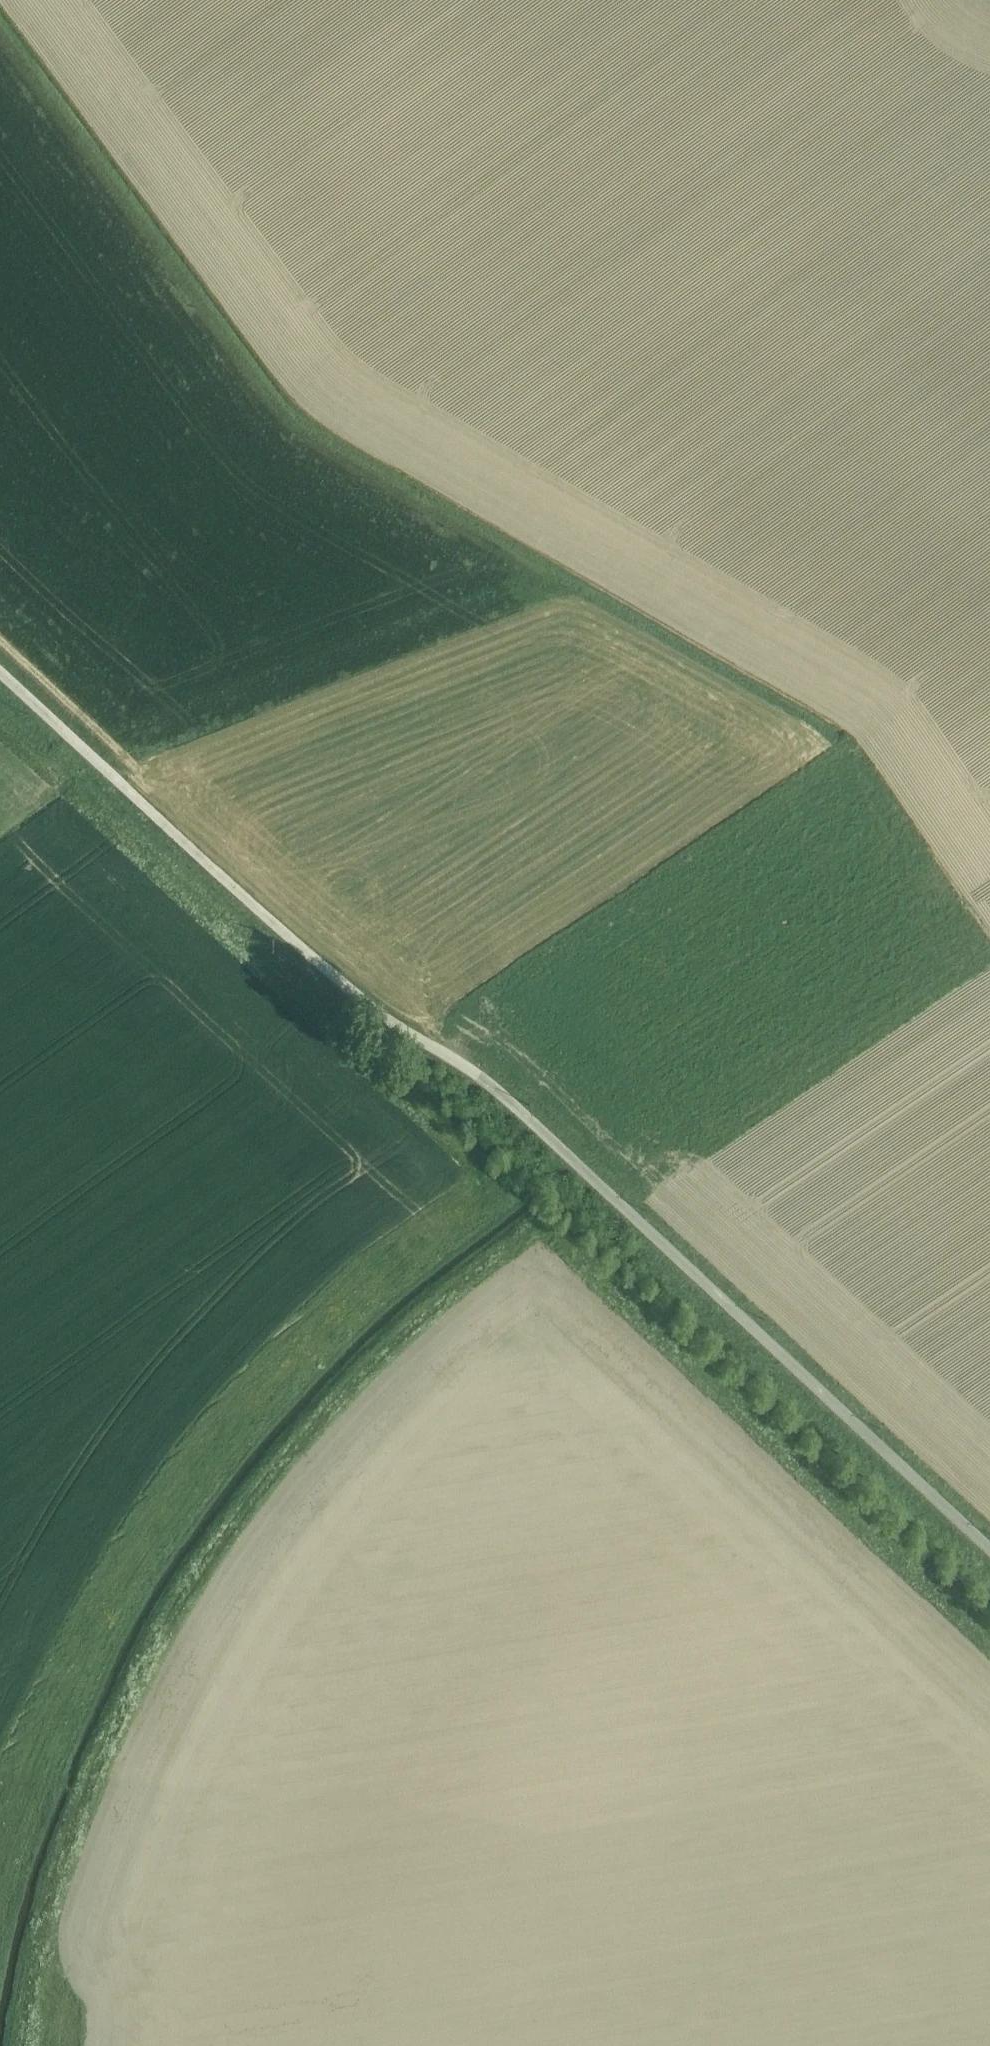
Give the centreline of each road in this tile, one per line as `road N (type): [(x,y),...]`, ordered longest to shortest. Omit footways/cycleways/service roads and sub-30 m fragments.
road 1 (unclassified): [(989,1546),(522,1111),(346,986),(0,671)]

